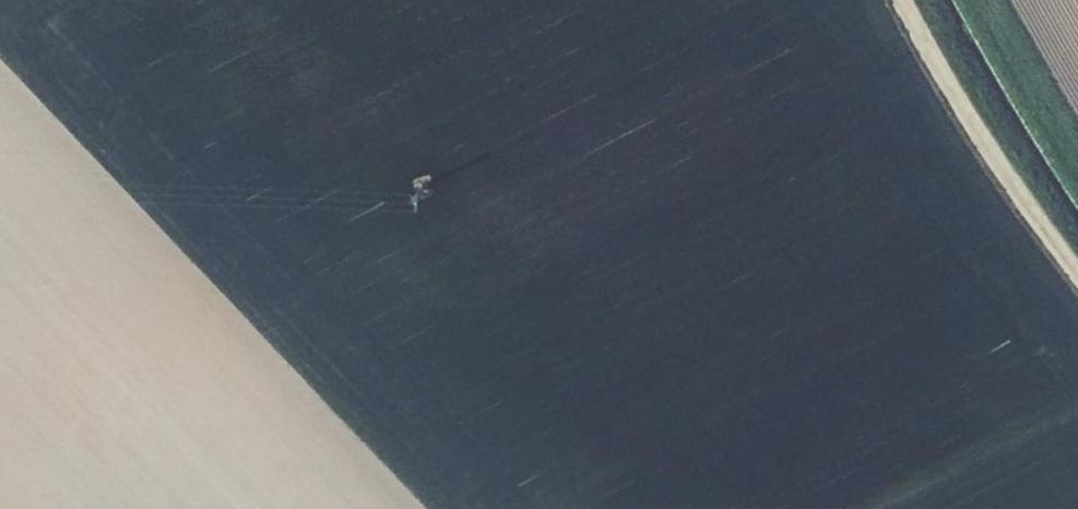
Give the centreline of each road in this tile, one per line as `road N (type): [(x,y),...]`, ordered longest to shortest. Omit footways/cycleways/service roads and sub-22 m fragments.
road 1 (track): [(901,0),(1000,167),(1077,269)]

